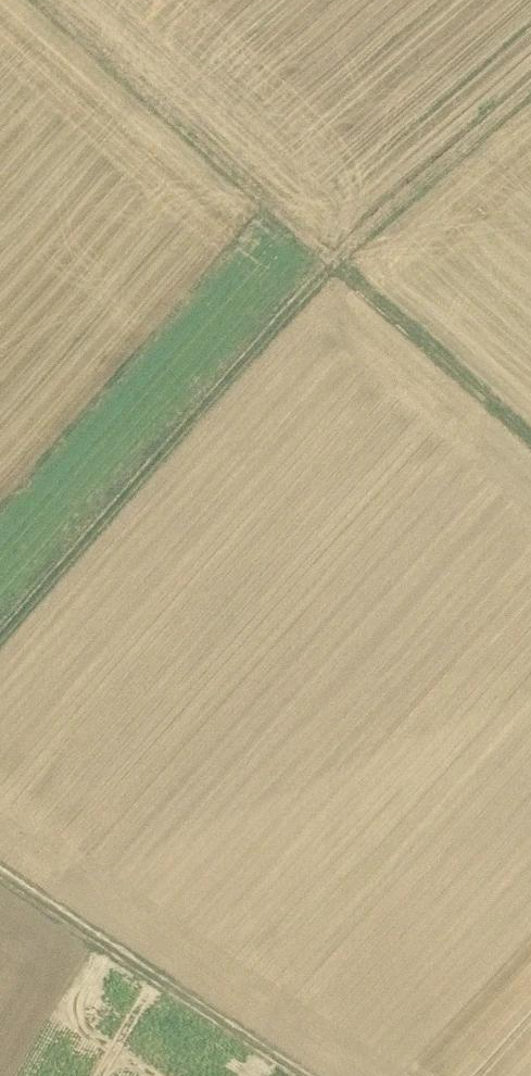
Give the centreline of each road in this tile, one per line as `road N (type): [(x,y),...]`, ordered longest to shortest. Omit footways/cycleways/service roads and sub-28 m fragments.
road 1 (track): [(0,669),(350,272),(530,435)]
road 2 (track): [(46,0),(350,272),(452,182)]
road 3 (track): [(0,877),(301,1075)]

